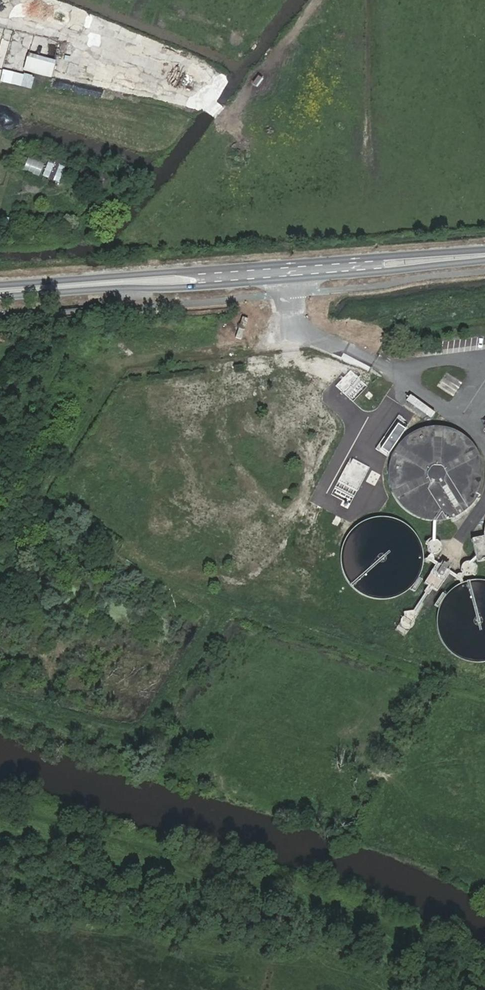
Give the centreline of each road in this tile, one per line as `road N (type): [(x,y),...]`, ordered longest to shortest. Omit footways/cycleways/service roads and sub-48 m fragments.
road 1 (secondary): [(484,256),(0,291)]

